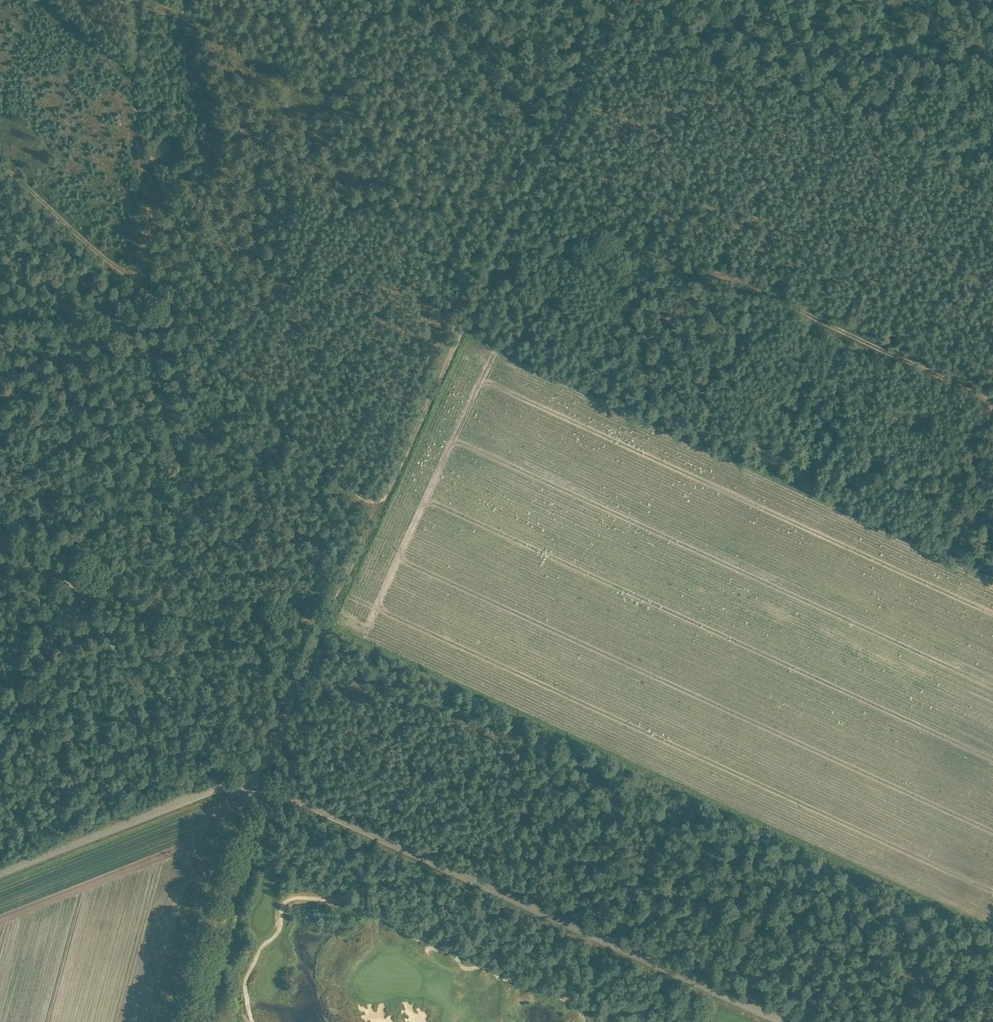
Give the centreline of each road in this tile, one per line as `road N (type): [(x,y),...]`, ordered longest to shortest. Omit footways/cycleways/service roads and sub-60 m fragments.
road 1 (track): [(253,777),(616,0)]
road 2 (unclassified): [(787,1021),(253,777)]
road 3 (track): [(253,777),(0,548)]
road 4 (unclassified): [(0,876),(253,777)]
road 5 (unclassified): [(253,777),(192,1021)]
road 6 (track): [(550,134),(404,0)]
road 7 (track): [(382,498),(367,497),(249,390)]
road 8 (track): [(193,0),(326,78)]

